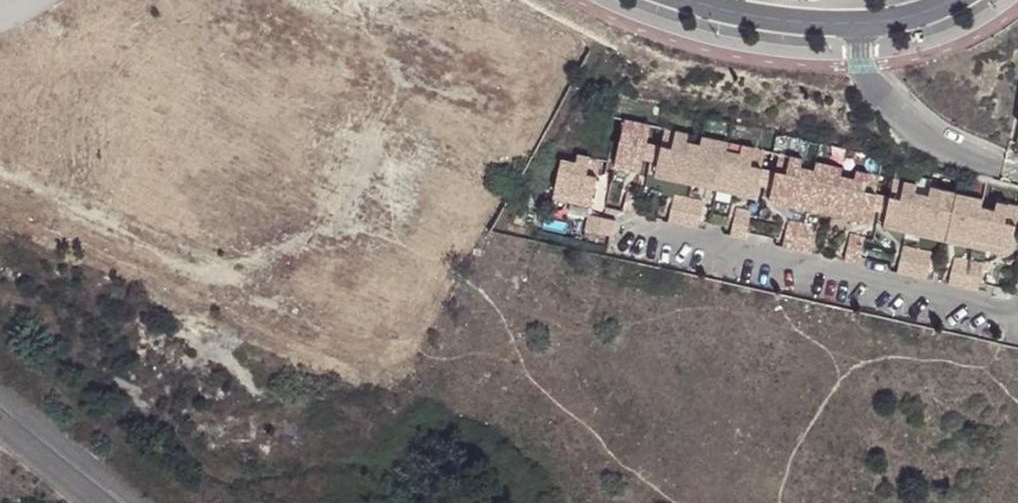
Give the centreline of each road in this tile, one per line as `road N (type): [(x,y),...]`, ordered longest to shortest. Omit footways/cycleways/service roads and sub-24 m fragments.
road 1 (residential): [(955,0),(859,26),(739,14),(691,0)]

